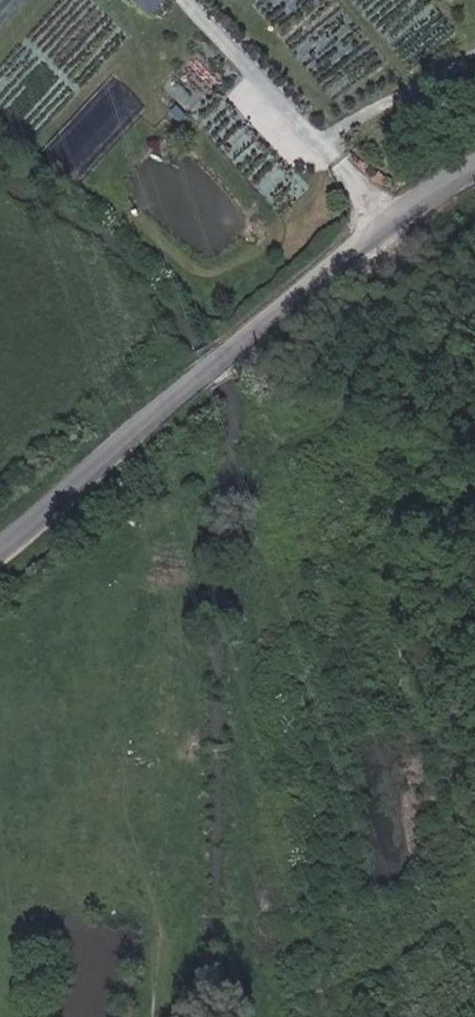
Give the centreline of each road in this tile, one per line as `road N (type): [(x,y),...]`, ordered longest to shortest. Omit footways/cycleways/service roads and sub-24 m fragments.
road 1 (unclassified): [(0,553),(399,209),(474,170)]

